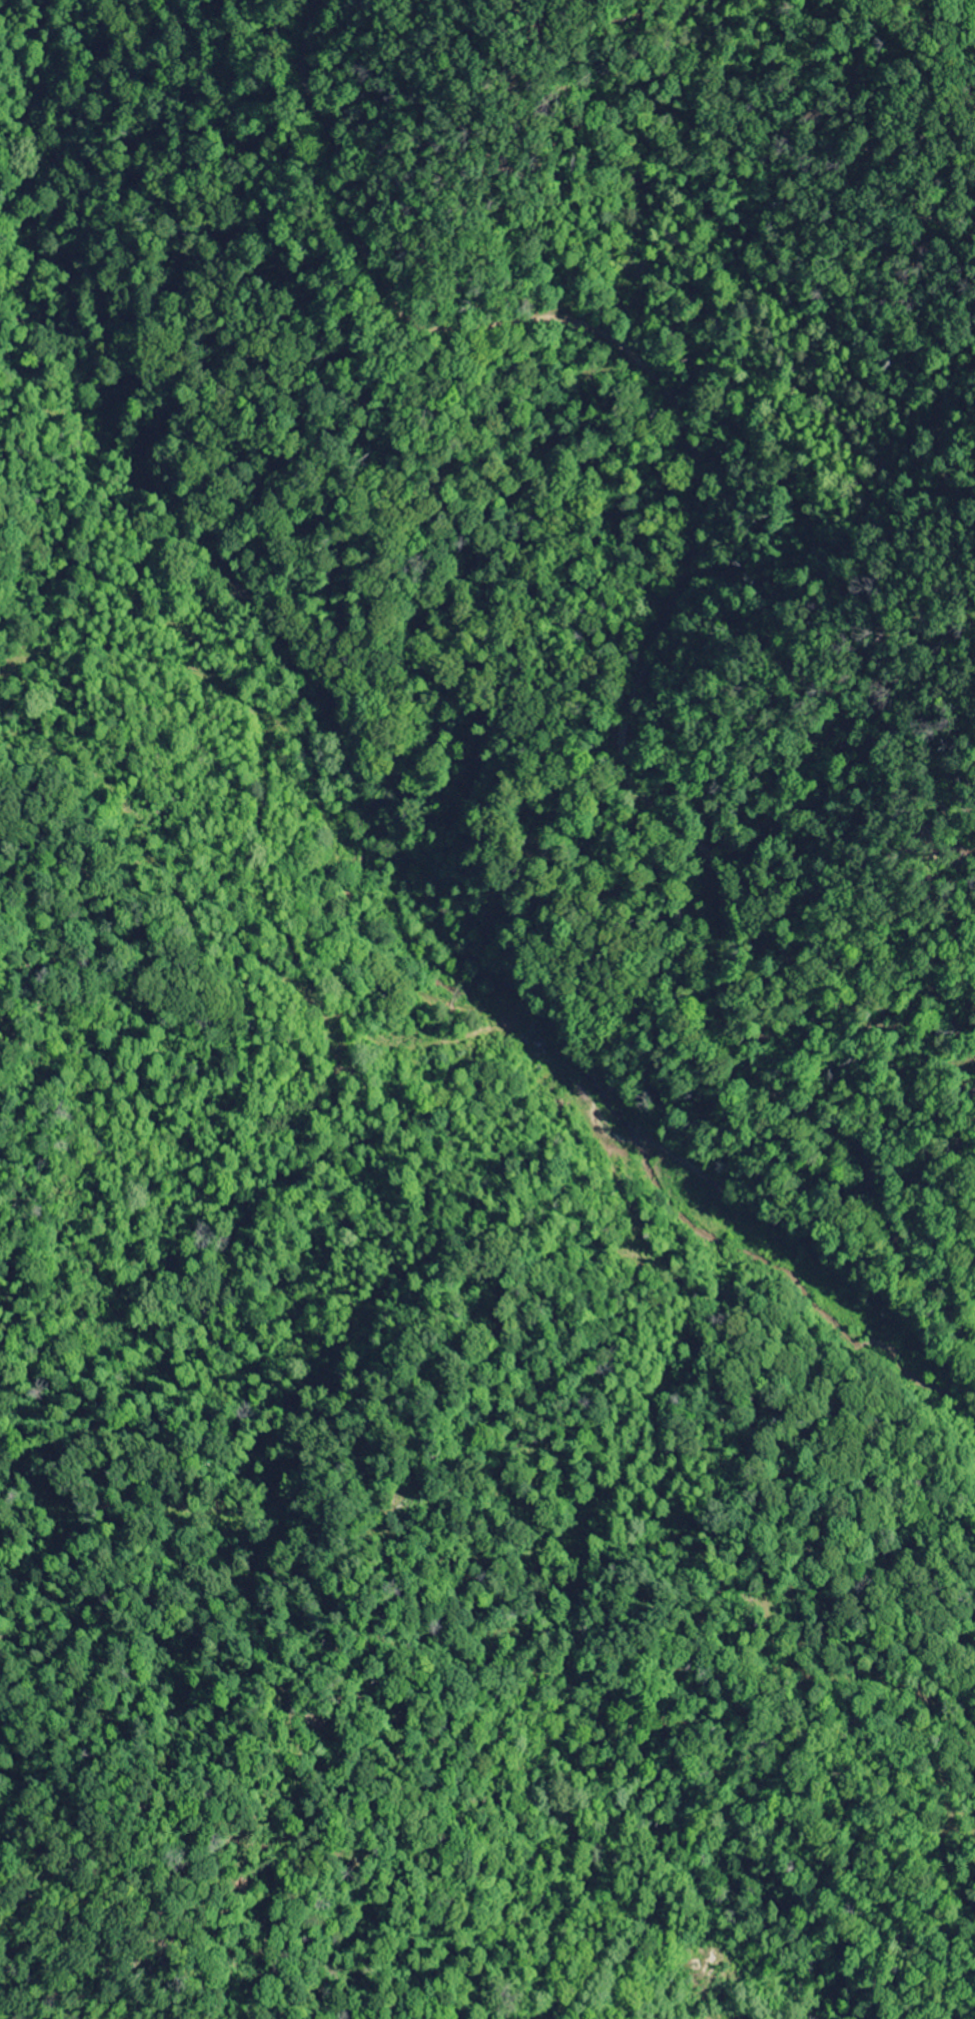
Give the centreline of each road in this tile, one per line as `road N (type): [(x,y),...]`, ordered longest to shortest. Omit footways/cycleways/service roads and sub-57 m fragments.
road 1 (track): [(974,1362),(914,1309),(871,1212),(818,1142),(711,1056),(685,1003),(685,879),(583,772),(594,643),(653,434),(631,385),(541,316),(359,294),(257,47),(272,0)]

